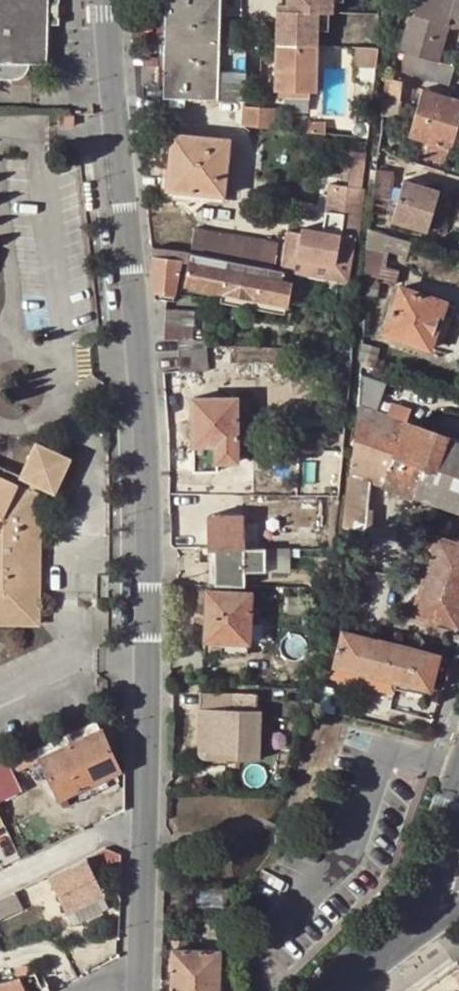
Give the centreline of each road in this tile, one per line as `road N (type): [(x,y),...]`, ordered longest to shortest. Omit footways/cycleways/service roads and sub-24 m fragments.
road 1 (unclassified): [(106,0),(149,484),(145,824)]
road 2 (unclassified): [(145,824),(145,990)]
road 3 (tertiary): [(458,771),(405,928)]
road 4 (residential): [(0,882),(115,827),(145,824)]

